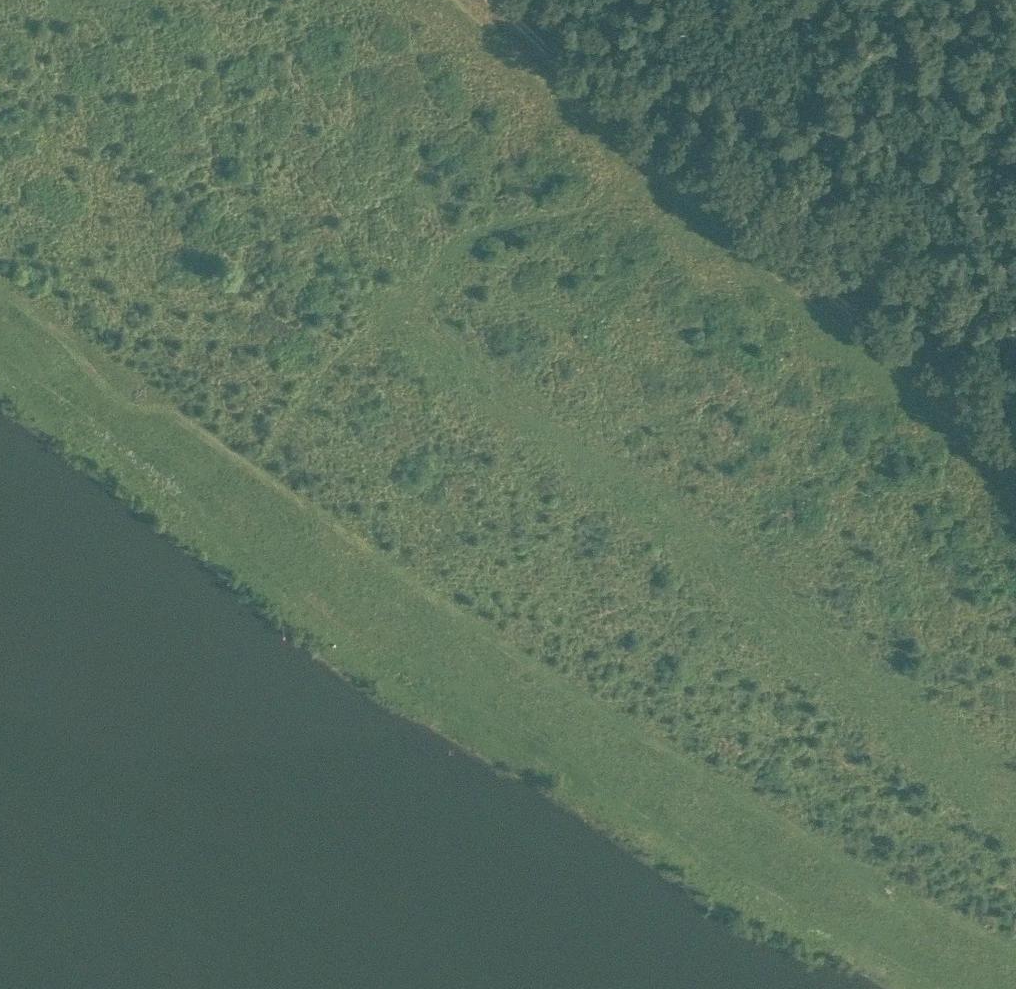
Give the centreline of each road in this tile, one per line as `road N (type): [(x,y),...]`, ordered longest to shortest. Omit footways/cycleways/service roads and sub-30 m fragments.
road 1 (track): [(489,0),(1015,455)]

